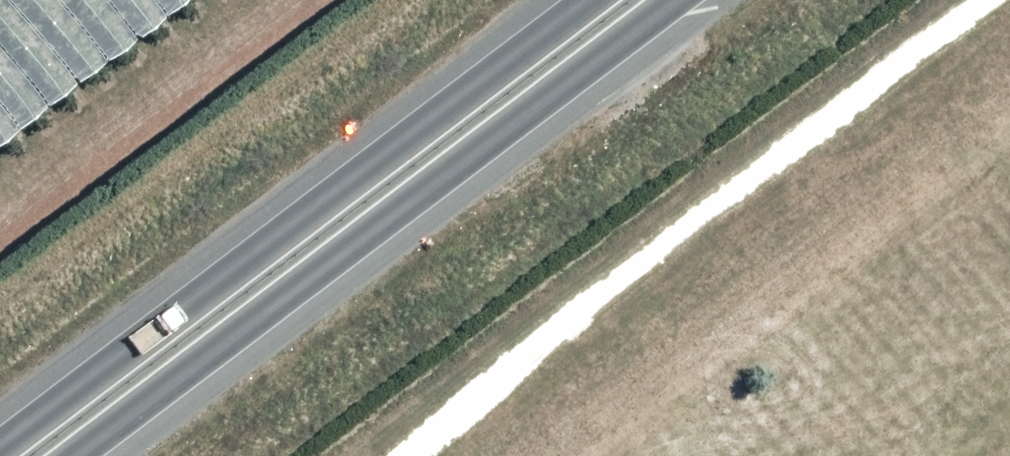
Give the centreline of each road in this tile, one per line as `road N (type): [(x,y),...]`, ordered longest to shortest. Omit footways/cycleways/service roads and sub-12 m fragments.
road 1 (trunk): [(677,0),(75,455)]
road 2 (trunk): [(0,449),(590,0)]

